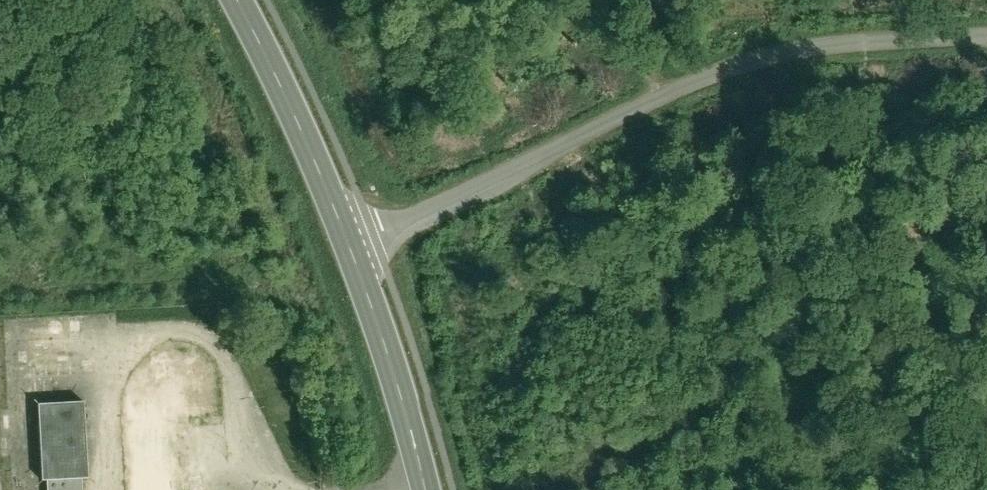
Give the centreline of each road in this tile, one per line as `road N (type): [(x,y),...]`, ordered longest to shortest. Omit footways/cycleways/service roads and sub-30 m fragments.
road 1 (primary): [(423,489),(384,339),(349,246),(237,0)]
road 2 (track): [(648,123),(700,0)]

